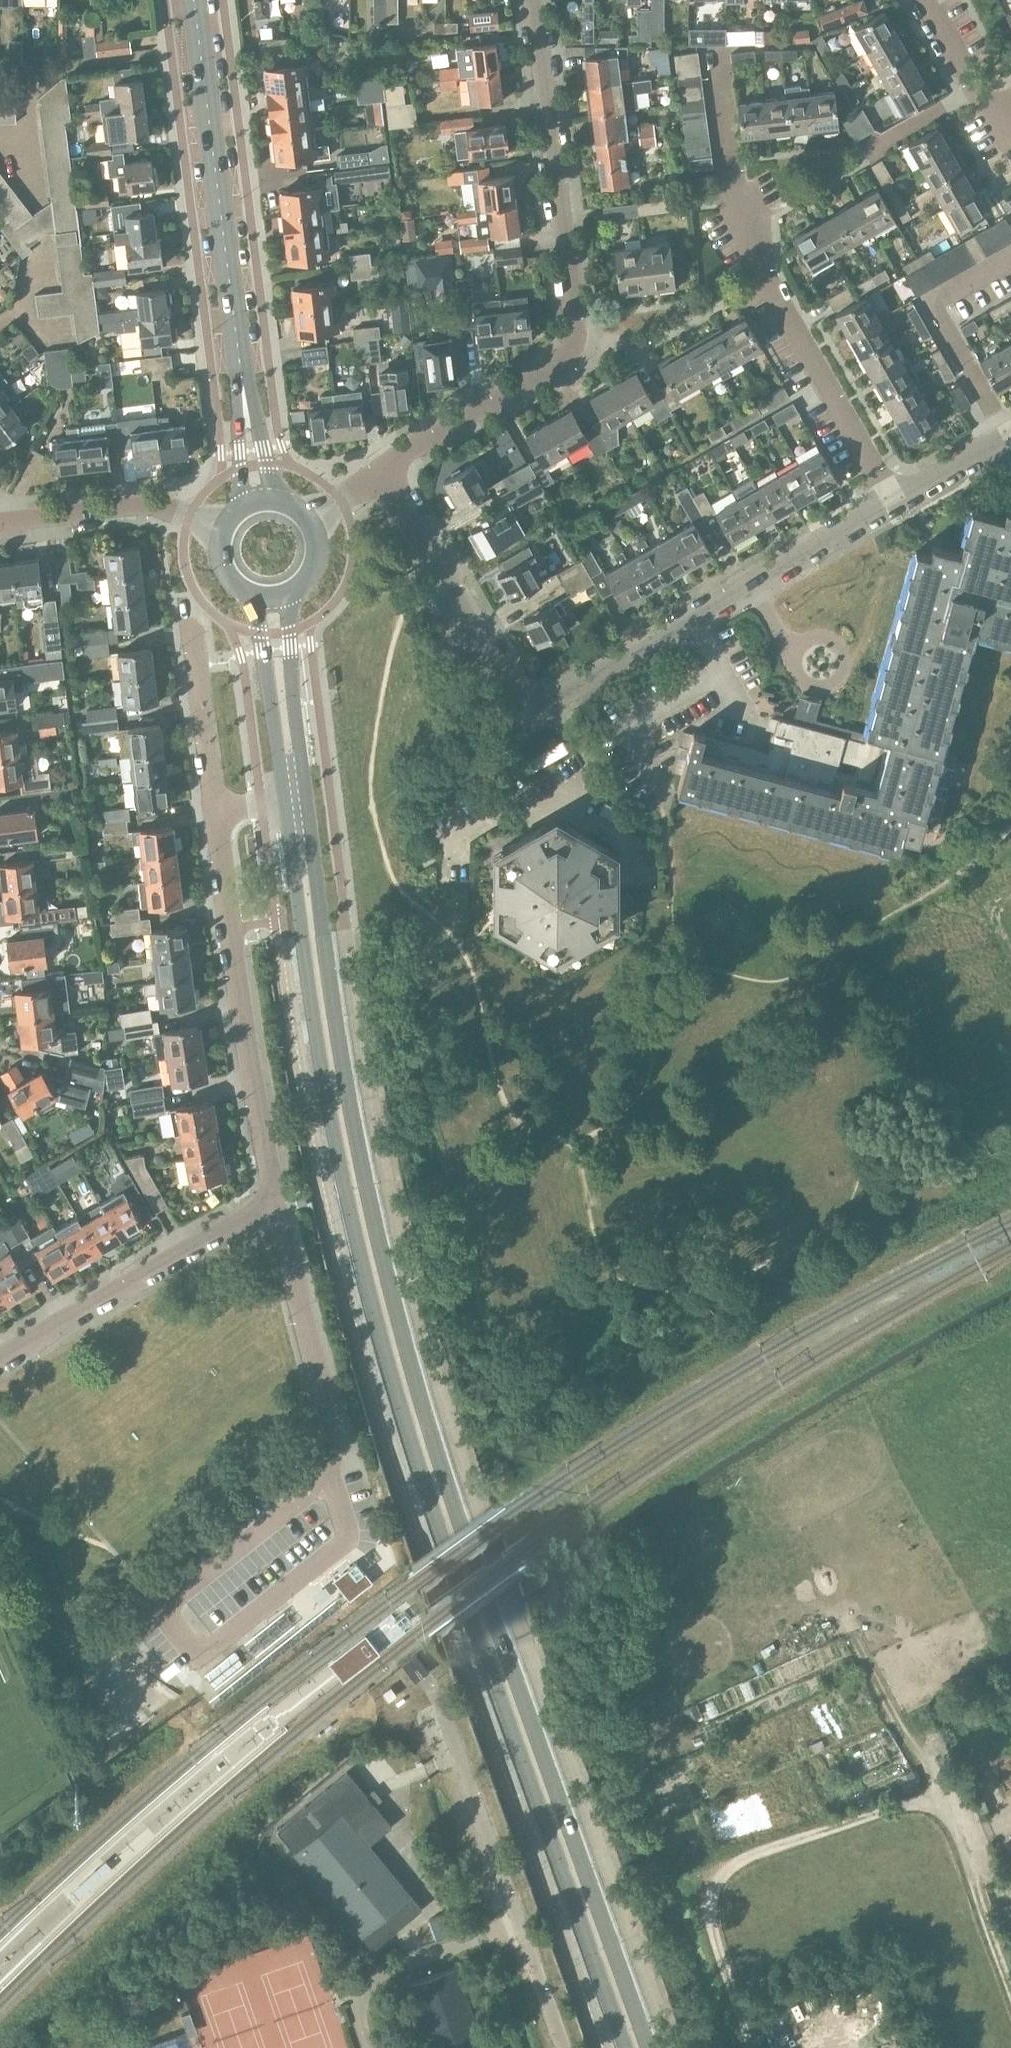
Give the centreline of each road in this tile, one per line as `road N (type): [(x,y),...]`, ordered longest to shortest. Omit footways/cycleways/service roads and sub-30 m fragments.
road 1 (secondary): [(650,2047),(454,1497),(394,1303),(340,1036),(307,795)]
road 2 (secondary): [(284,798),(319,1037),(374,1308),(482,1647),(625,2047)]
road 3 (residential): [(0,1356),(277,1201),(217,810)]
road 4 (residential): [(383,468),(568,356),(575,328),(535,0)]
road 5 (residential): [(906,499),(770,281),(729,151),(717,54)]
road 6 (residential): [(520,707),(906,499)]
road 7 (residential): [(768,2047),(710,1877),(934,1789)]
road 8 (unclassified): [(565,2047),(455,1739),(421,1674)]
road 9 (track): [(849,1631),(934,1789),(1010,1989)]
road 10 (secondary): [(238,352),(195,0)]
road 11 (residential): [(520,707),(383,468)]
road 12 (residential): [(0,521),(147,503),(222,528)]
road 13 (secondary): [(258,596),(284,798)]
road 14 (secondary): [(307,795),(288,593)]
road 15 (residential): [(217,810),(186,612)]
road 16 (residential): [(1010,137),(1005,141),(924,0)]
road 17 (secondary): [(238,352),(239,507)]
road 18 (secondary): [(272,498),(238,352)]
road 19 (residential): [(906,499),(1010,440)]

